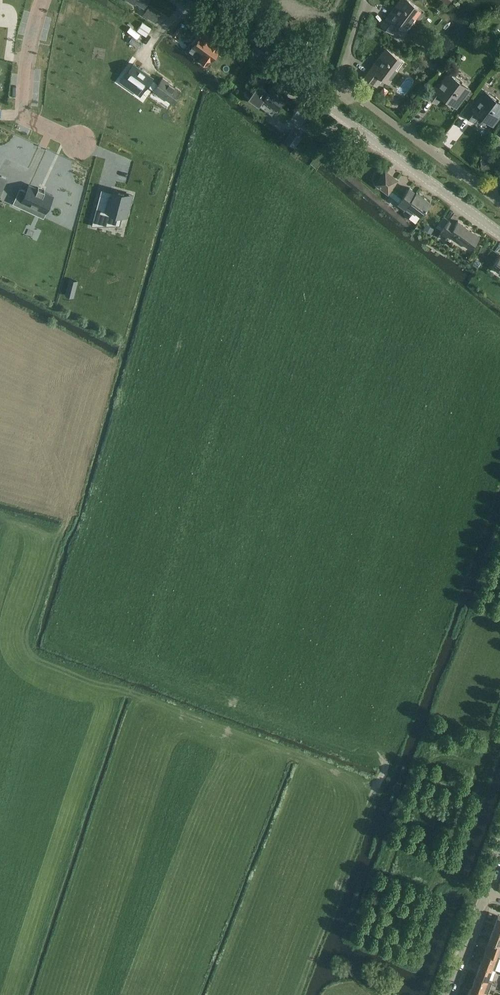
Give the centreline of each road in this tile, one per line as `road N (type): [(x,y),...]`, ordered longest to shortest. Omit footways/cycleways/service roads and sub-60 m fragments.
road 1 (unclassified): [(499,235),(179,0)]
road 2 (residential): [(499,203),(339,81),(364,0)]
road 3 (residential): [(41,0),(23,115),(79,142)]

